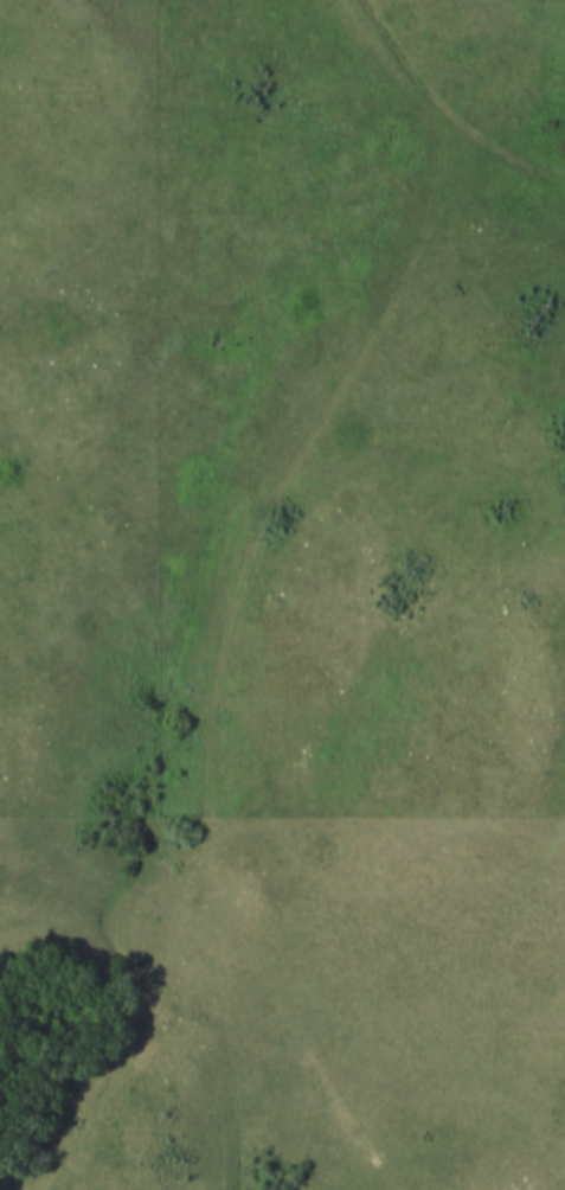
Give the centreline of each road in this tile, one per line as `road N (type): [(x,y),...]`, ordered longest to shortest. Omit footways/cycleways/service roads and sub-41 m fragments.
road 1 (track): [(207,859),(230,658),(275,503),(419,263),(438,206),(434,119),(343,0)]
road 2 (track): [(37,1189),(152,1053),(185,887),(207,859)]
road 3 (track): [(564,196),(434,119)]

